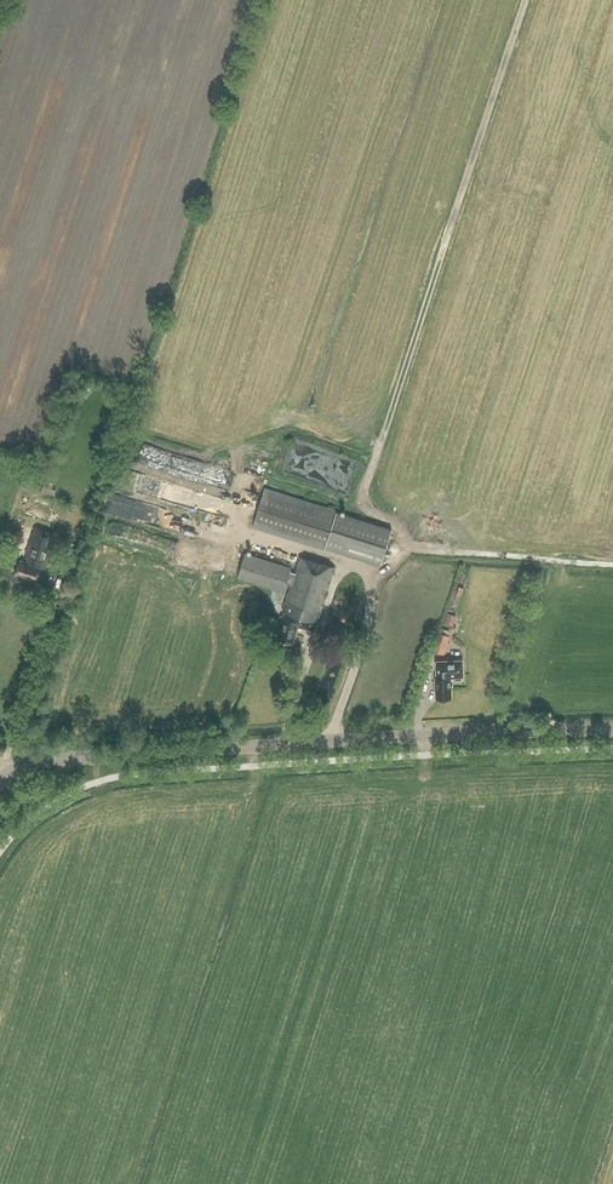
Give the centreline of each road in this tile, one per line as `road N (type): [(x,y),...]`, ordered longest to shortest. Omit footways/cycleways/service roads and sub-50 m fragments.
road 1 (secondary): [(5,777),(38,761),(95,756),(612,729)]

